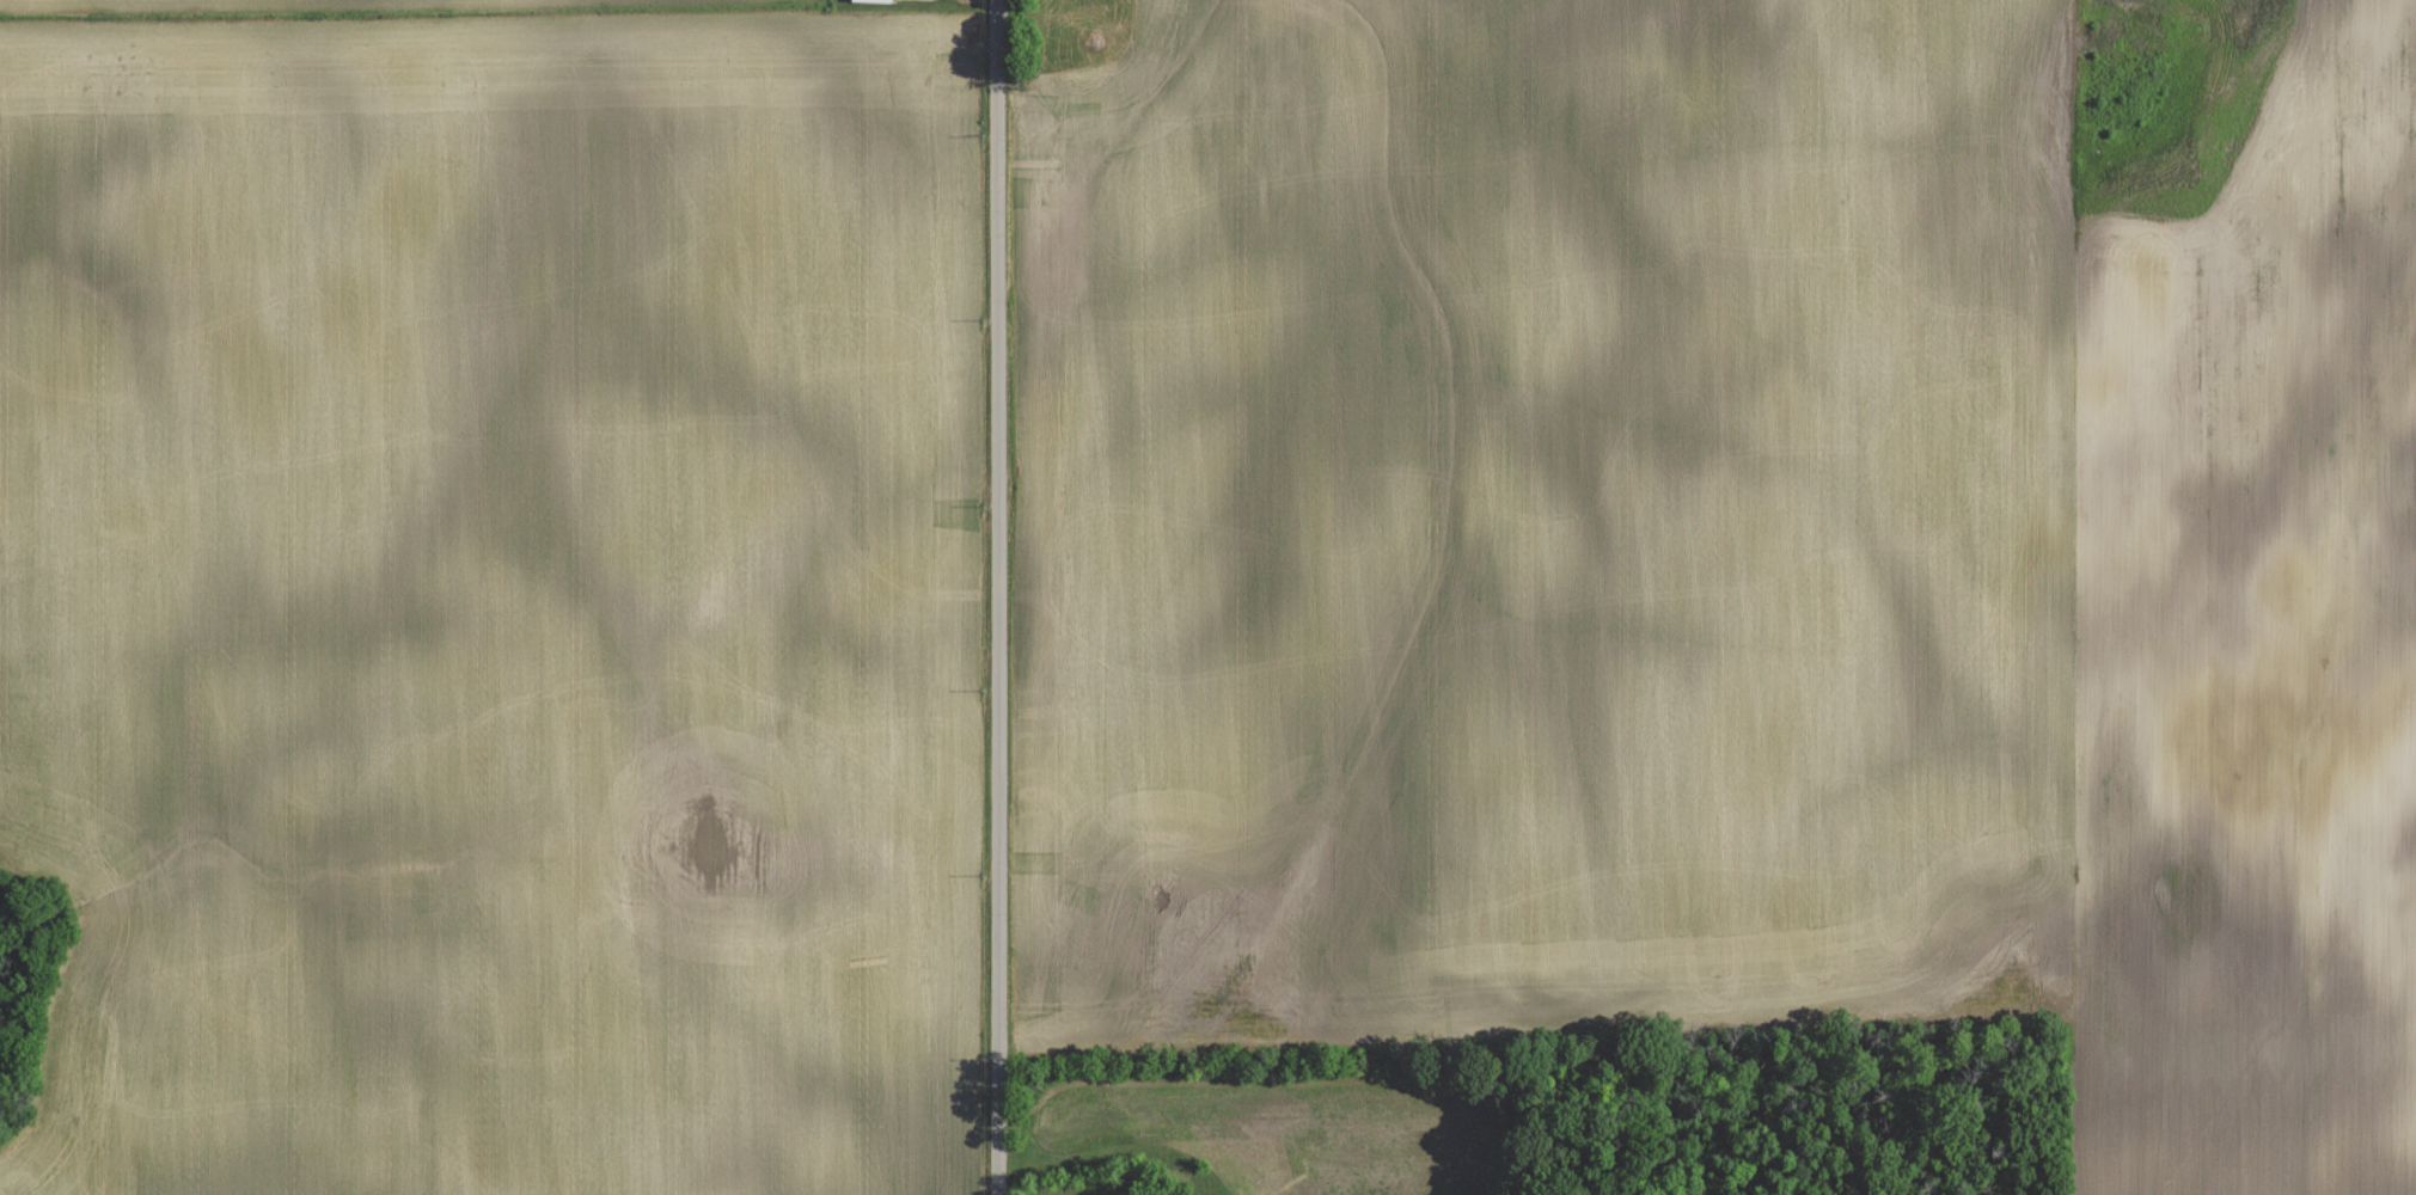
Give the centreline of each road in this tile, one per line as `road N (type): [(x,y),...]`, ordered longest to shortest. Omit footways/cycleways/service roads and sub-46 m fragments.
road 1 (residential): [(998,1194),(987,0)]

